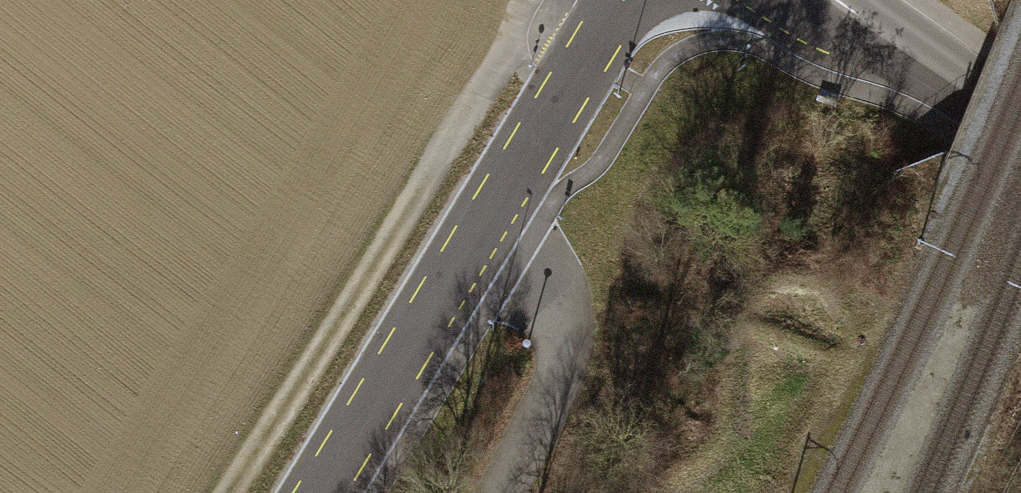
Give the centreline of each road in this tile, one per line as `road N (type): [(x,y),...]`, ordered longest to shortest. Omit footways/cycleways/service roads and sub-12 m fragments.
road 1 (unclassified): [(312,492),(623,0)]
road 2 (track): [(543,33),(519,38),(230,492)]
road 3 (secondary): [(829,0),(1020,130)]

